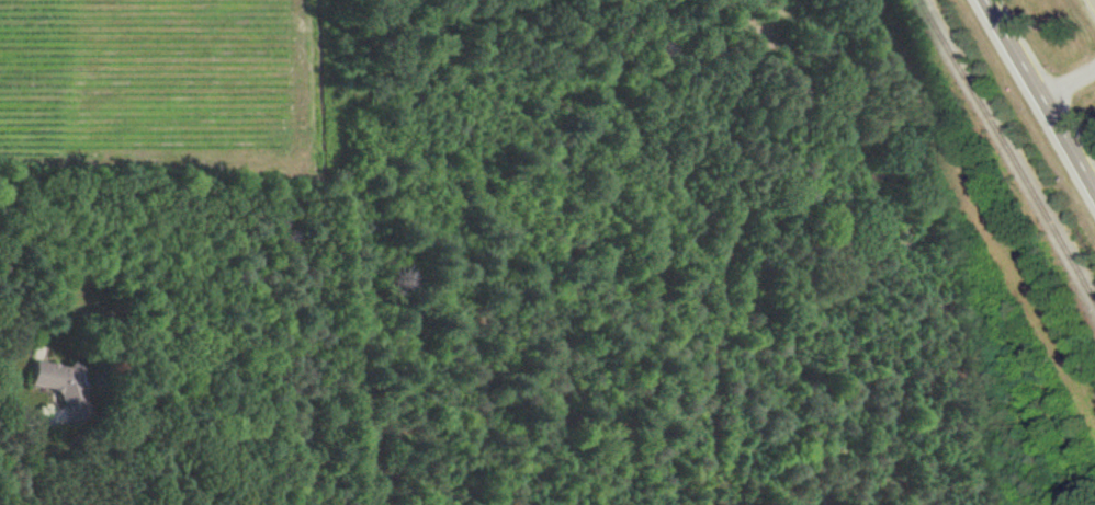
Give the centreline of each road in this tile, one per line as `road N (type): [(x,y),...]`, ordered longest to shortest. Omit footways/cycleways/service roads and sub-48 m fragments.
road 1 (trunk): [(988,0),(1094,187)]

